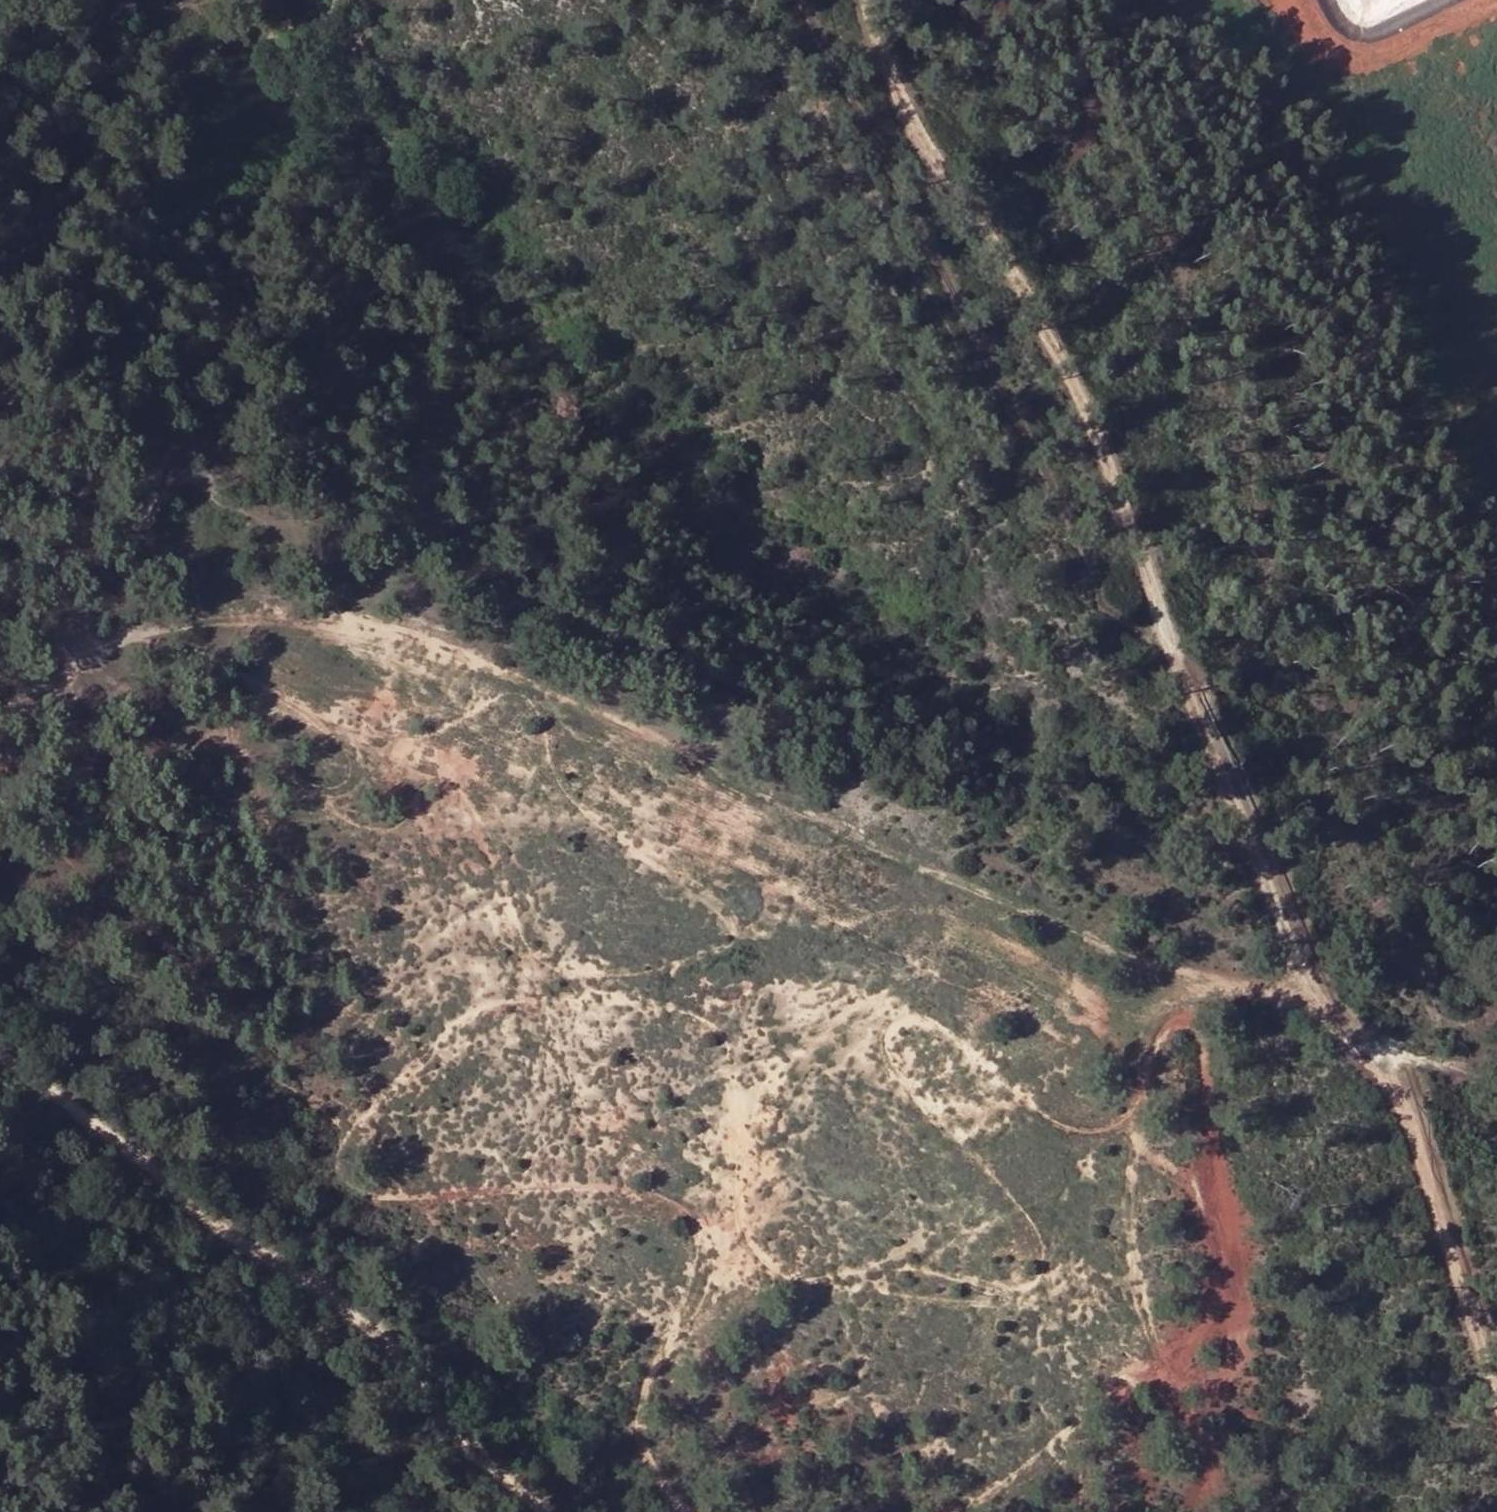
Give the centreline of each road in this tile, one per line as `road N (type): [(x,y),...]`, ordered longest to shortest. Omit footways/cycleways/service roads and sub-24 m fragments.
road 1 (track): [(543,1511),(488,1463),(341,1301),(209,1223),(92,1116),(46,1098),(0,1062)]
road 2 (track): [(1374,1064),(1394,1095),(1406,1139),(1465,1240),(1496,1351)]

